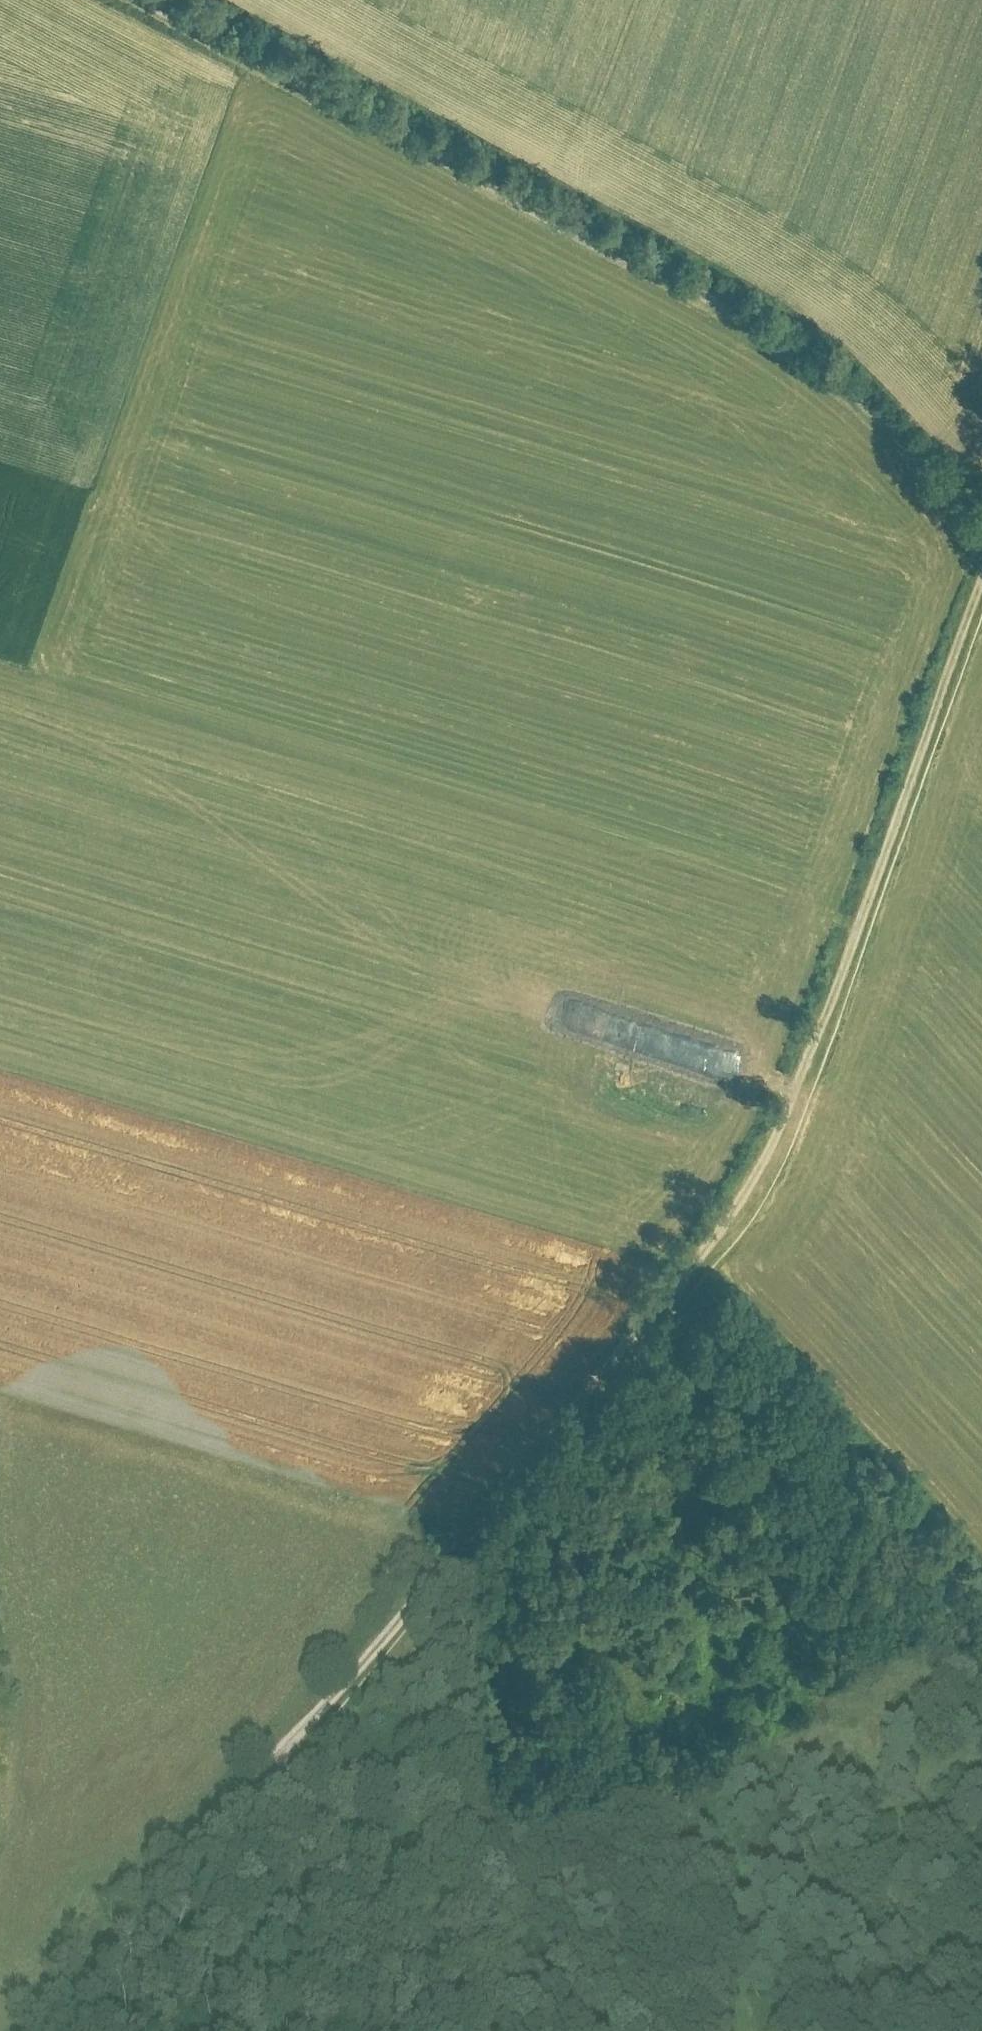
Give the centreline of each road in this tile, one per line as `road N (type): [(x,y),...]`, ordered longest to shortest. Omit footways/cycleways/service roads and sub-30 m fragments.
road 1 (track): [(46,2030),(732,1212),(807,1061),(981,573)]
road 2 (track): [(160,0),(763,327),(875,413),(981,522)]

